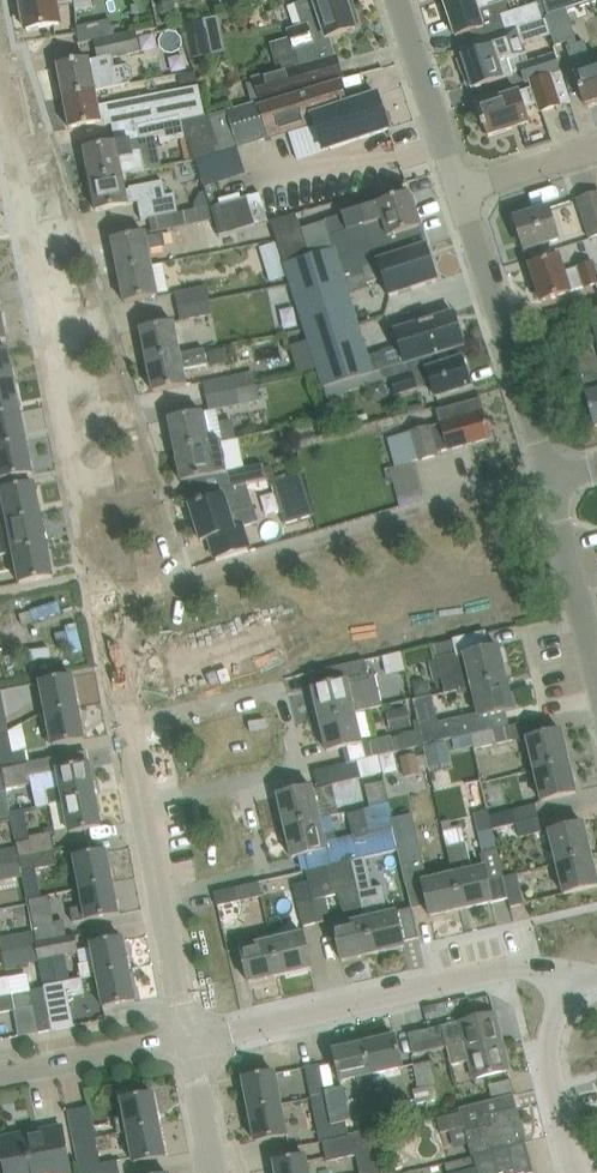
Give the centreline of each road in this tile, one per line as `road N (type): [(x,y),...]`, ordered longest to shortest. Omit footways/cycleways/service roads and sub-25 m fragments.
road 1 (unclassified): [(128,725),(0,77)]
road 2 (residential): [(191,1040),(512,965),(564,973)]
road 3 (residential): [(549,480),(457,193)]
road 4 (residential): [(243,780),(296,767),(278,691),(128,725)]
road 5 (residential): [(596,679),(549,480)]
road 6 (residential): [(574,1172),(546,1057),(564,973)]
road 7 (residential): [(457,193),(394,0)]
road 8 (residential): [(161,894),(267,871),(243,780)]
road 9 (residential): [(0,1073),(191,1040)]
road 10 (unclassified): [(191,1040),(161,894)]
road 11 (residential): [(457,193),(596,148)]
road 12 (unclassified): [(216,1172),(191,1040)]

